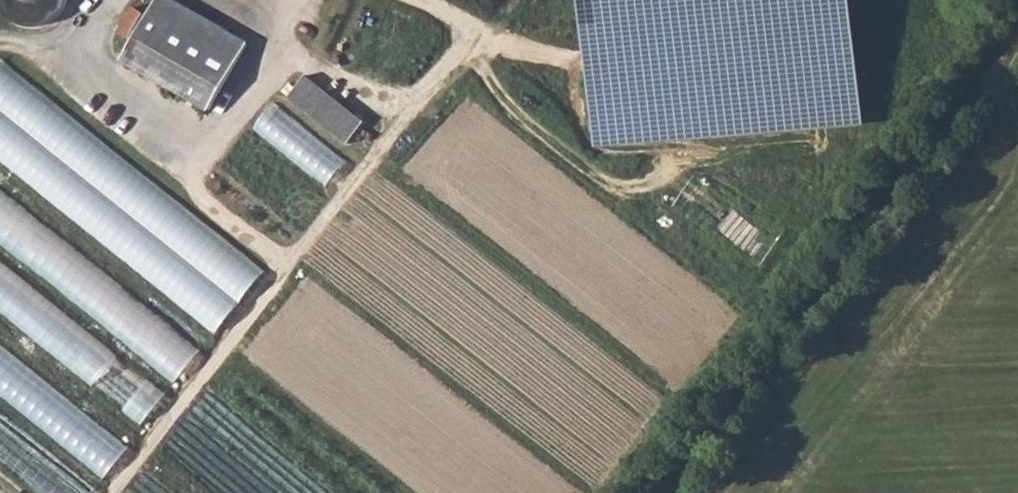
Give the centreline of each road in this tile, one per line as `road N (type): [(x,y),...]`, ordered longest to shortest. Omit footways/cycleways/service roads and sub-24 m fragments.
road 1 (track): [(1017,56),(671,492)]

